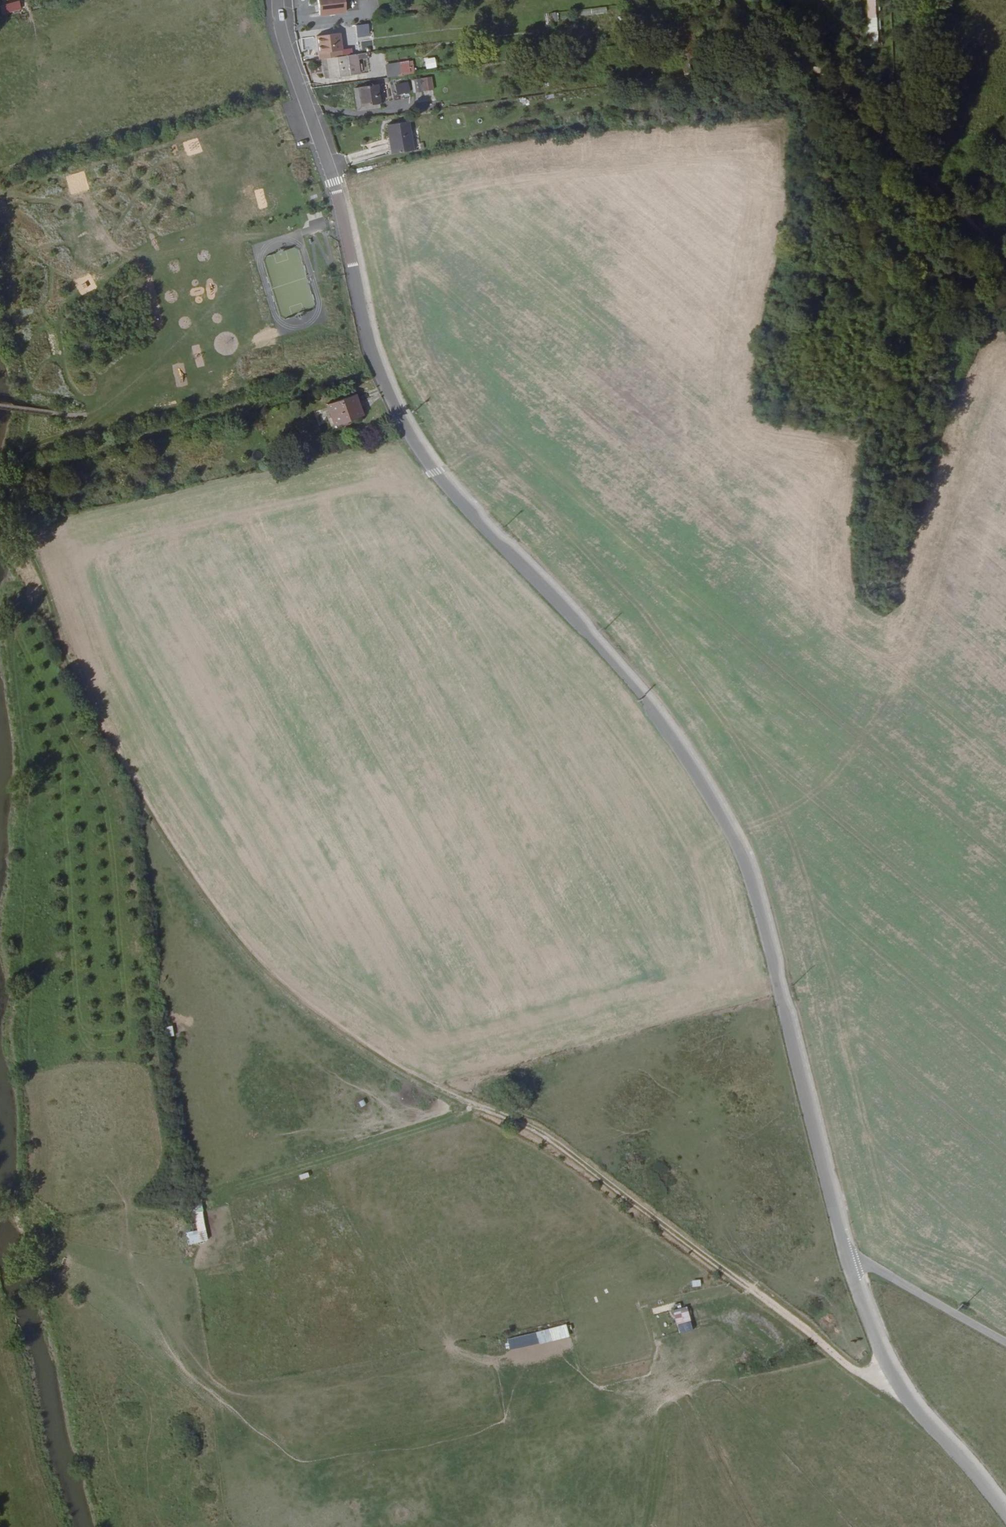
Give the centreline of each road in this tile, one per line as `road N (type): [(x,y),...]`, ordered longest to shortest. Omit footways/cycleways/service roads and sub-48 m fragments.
road 1 (unclassified): [(278,0),(286,45),(335,182),(379,370),(420,450),(482,528),(625,674),(737,844),(851,1269)]
road 2 (track): [(0,494),(81,706),(199,892),(304,1003),(441,1089),(544,1136),(863,1376),(908,1379)]
road 3 (unclassified): [(851,1269),(882,1351),(917,1411),(1005,1514)]
road 4 (unclassified): [(851,1269),(899,1281),(1005,1339)]

